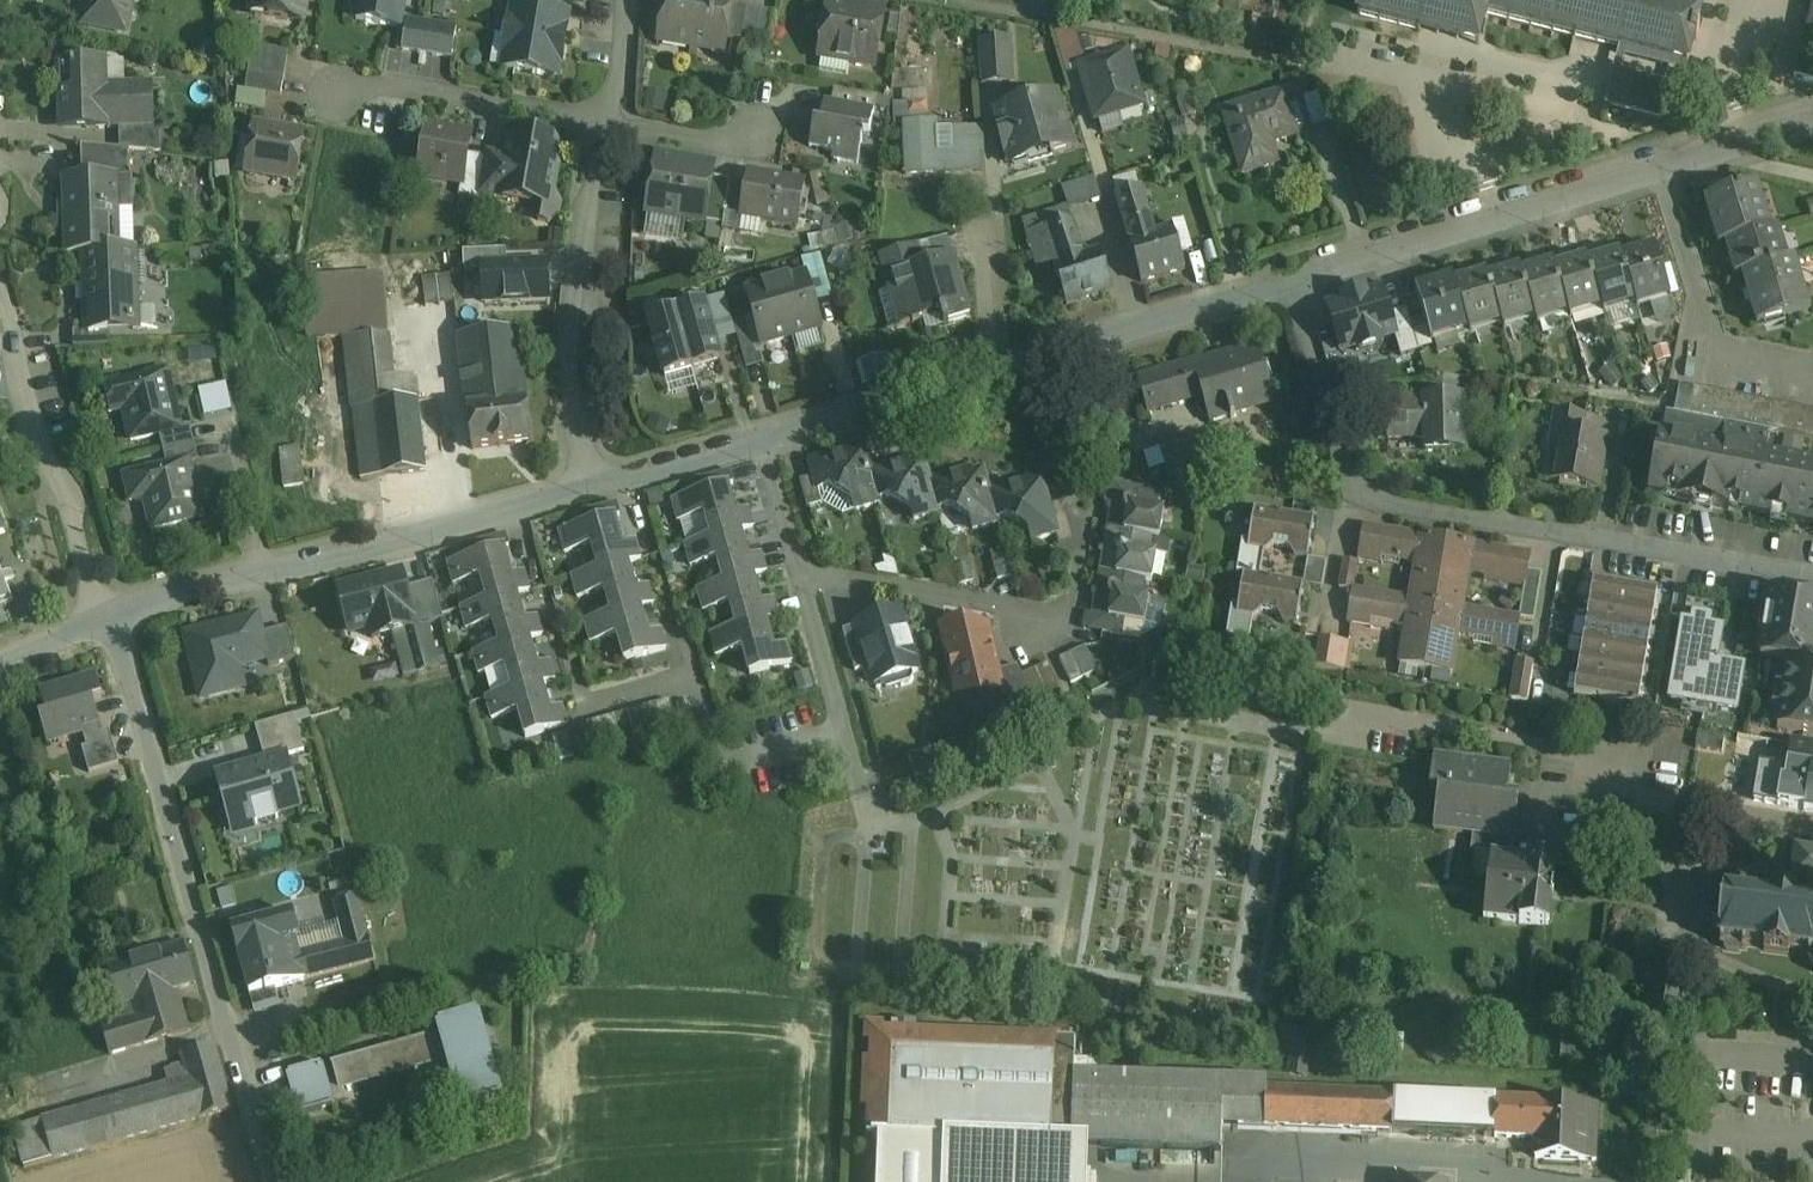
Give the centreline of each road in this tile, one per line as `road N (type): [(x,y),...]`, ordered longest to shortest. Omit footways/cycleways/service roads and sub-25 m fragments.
road 1 (residential): [(1812,574),(1358,497),(1292,283)]
road 2 (residential): [(110,618),(276,1181)]
road 3 (residential): [(1362,715),(1545,744),(1636,796),(1686,951),(1812,991)]
road 4 (residential): [(760,441),(1292,283)]
road 5 (residential): [(1292,283),(1812,121)]
road 6 (residential): [(110,618),(581,491)]
road 7 (residential): [(847,731),(719,769),(632,478)]
road 8 (residential): [(581,491),(569,363),(605,119)]
road 9 (residential): [(0,294),(28,406),(110,618)]
road 10 (residential): [(1071,615),(800,573)]
road 11 (residential): [(338,96),(379,81),(605,119)]
road 12 (residential): [(847,731),(800,573)]
road 13 (residential): [(605,119),(711,136),(756,131)]
road 14 (residential): [(800,573),(760,441)]
road 15 (residential): [(632,478),(760,441)]
road 16 (residential): [(605,119),(620,75),(630,0)]

